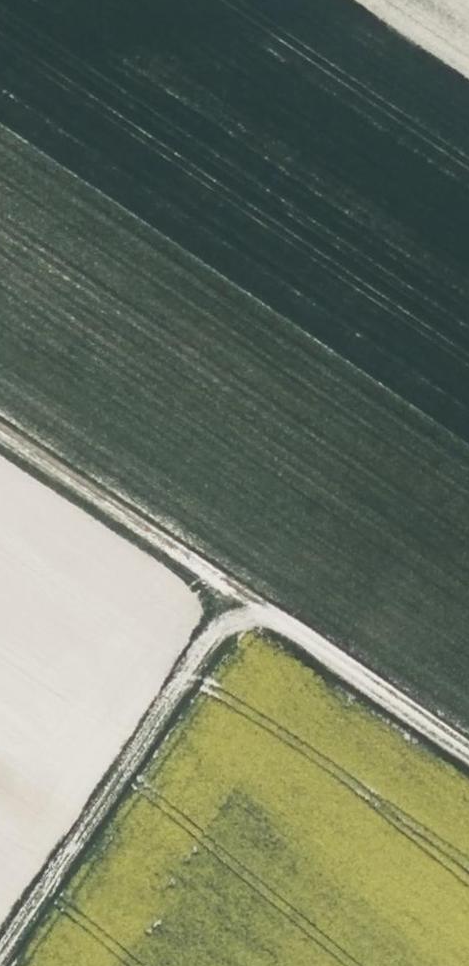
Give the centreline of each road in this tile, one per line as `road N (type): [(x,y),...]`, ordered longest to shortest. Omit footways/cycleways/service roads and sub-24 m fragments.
road 1 (track): [(0,433),(468,754)]
road 2 (track): [(0,947),(235,593)]

